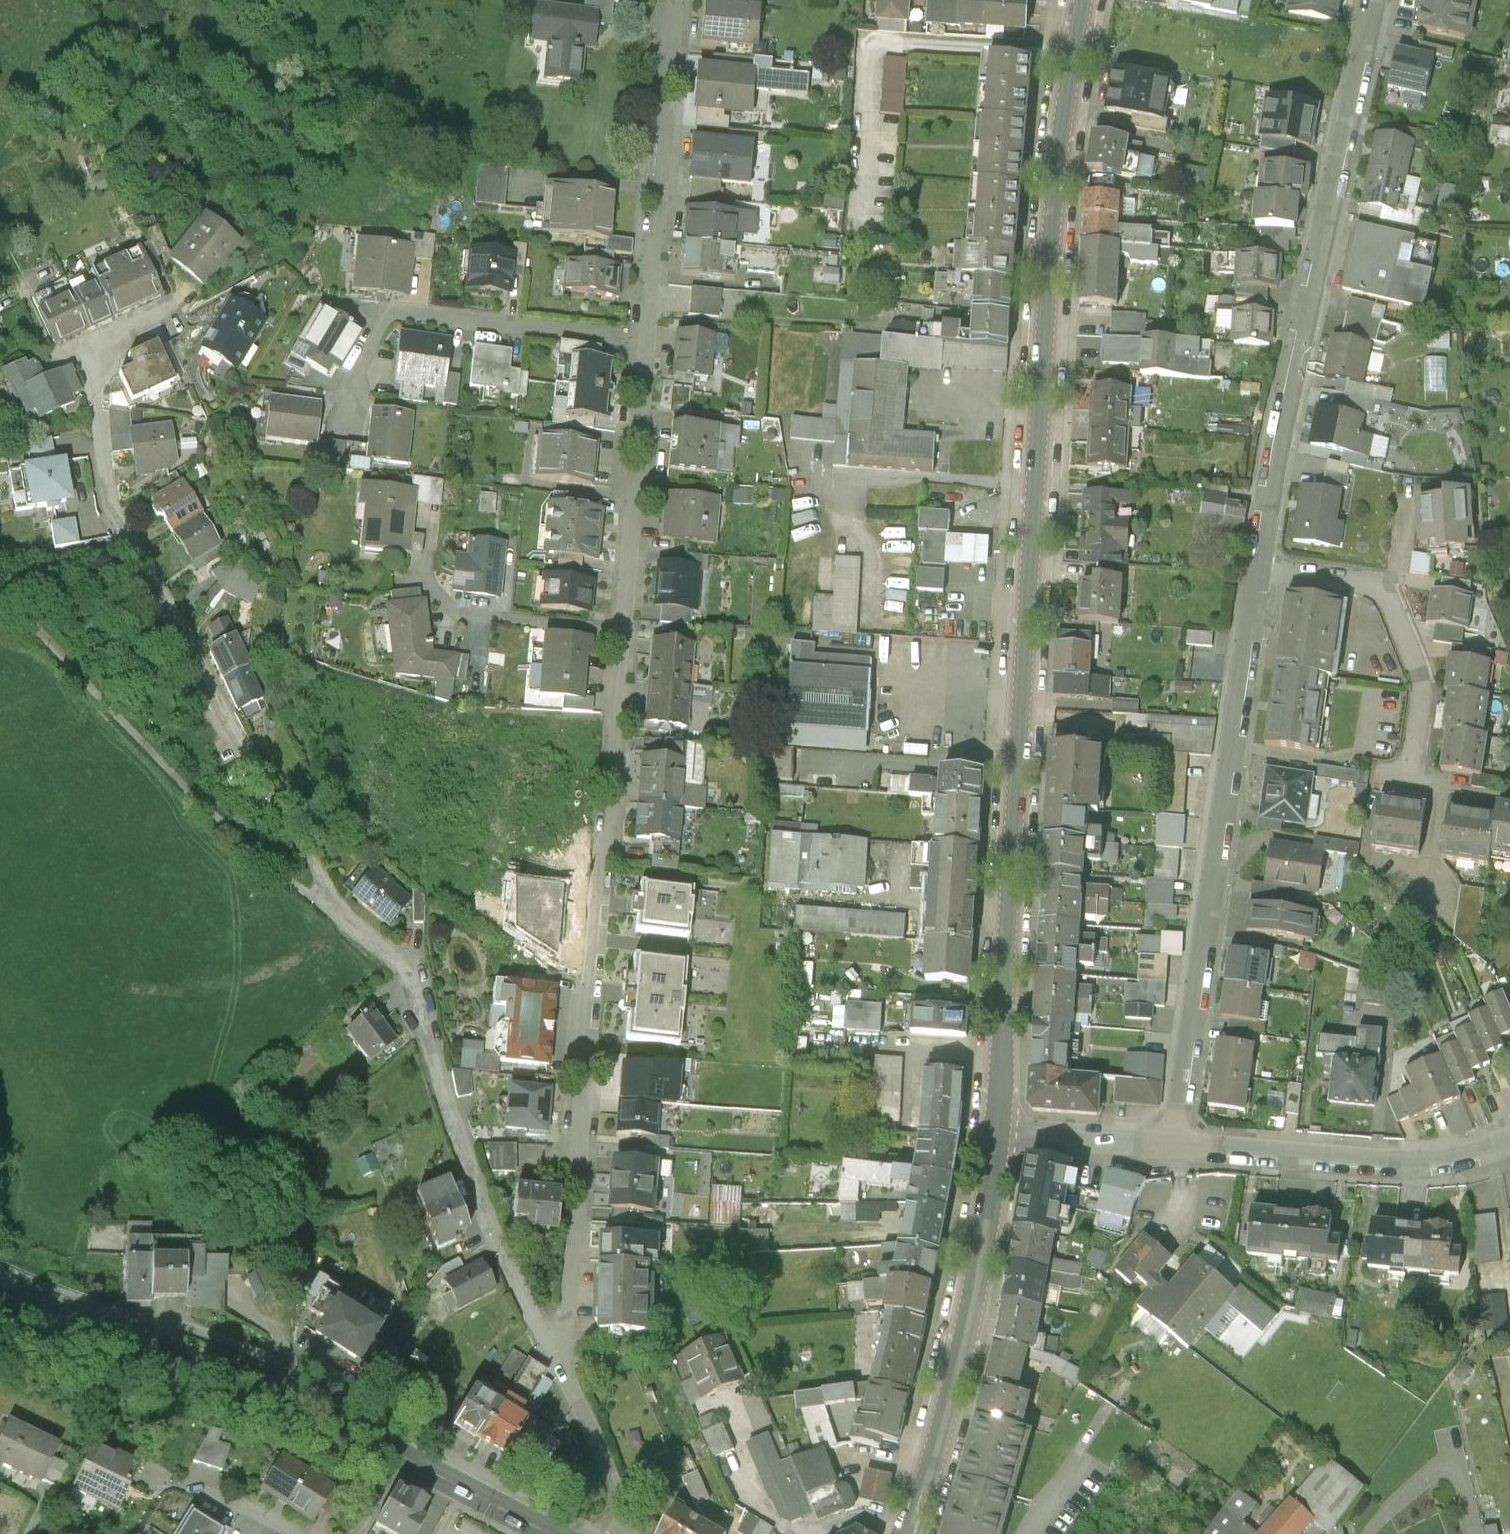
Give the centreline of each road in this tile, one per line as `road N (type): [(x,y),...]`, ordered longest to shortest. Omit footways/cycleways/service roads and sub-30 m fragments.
road 1 (residential): [(553,1351),(493,1230),(413,982),(320,899),(109,493),(100,368),(157,331)]
road 2 (tertiary): [(999,1126),(1053,247),(1084,0)]
road 3 (residential): [(553,1351),(577,1299),(578,1160),(650,342)]
road 4 (primary): [(554,1533),(264,1381),(0,1288)]
road 5 (residential): [(1176,1144),(1266,568)]
road 6 (residential): [(1266,568),(1376,0)]
road 7 (track): [(320,899),(266,871),(163,744),(0,608)]
road 8 (tertiary): [(914,1533),(980,1266),(999,1126)]
road 9 (residential): [(1266,568),(1367,587),(1389,608),(1422,710),(1410,776),(1447,782)]
road 10 (residential): [(1176,1144),(1431,1166),(1509,1145)]
road 11 (residential): [(650,342),(407,317),(380,345),(360,386)]
road 12 (residential): [(656,286),(664,64),(677,0)]
road 13 (residential): [(619,1533),(608,1474),(553,1351)]
road 14 (residential): [(999,1126),(1176,1144)]

